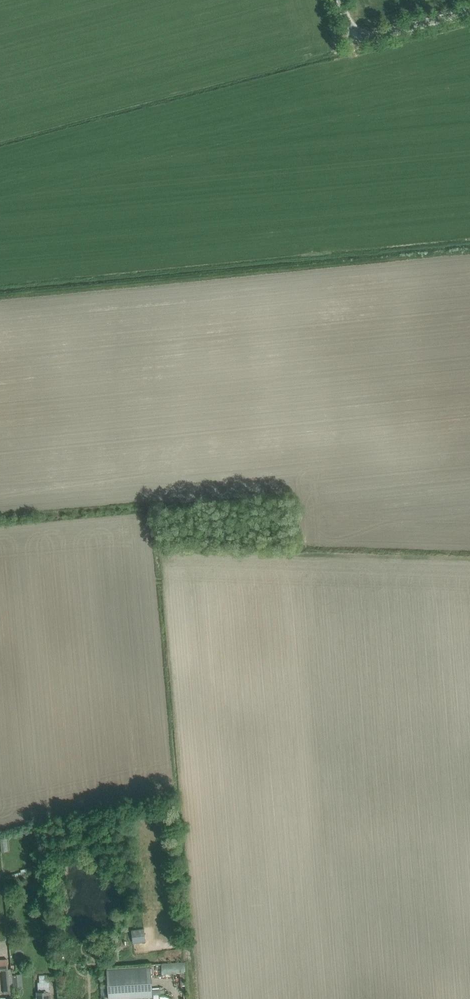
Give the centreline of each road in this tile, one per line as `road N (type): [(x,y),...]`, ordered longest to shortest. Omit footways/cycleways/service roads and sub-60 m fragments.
road 1 (unclassified): [(469,9),(365,38),(343,26),(333,0)]

